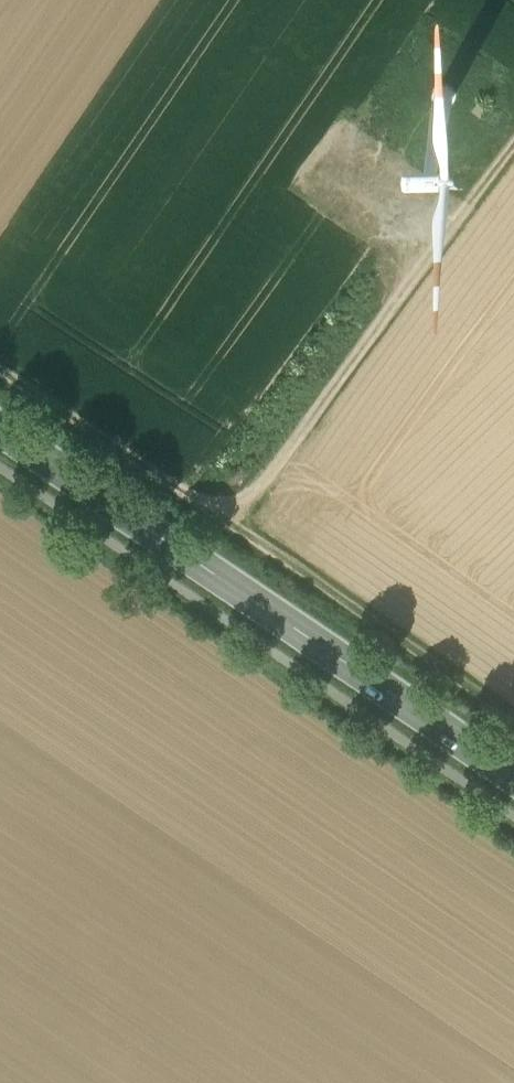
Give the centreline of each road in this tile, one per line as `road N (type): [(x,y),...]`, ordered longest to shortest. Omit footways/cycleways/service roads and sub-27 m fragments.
road 1 (track): [(0,370),(233,525),(513,142)]
road 2 (secondary): [(513,780),(0,427)]
road 3 (track): [(233,525),(513,721)]

